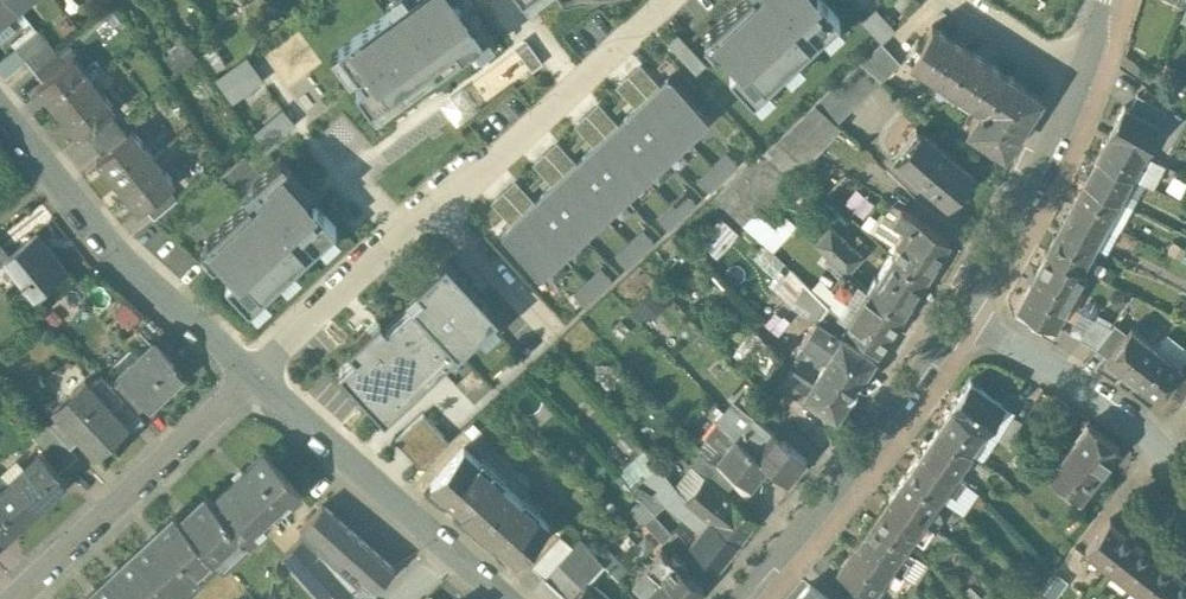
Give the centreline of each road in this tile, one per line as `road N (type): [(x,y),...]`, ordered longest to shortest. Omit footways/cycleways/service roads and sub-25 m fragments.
road 1 (residential): [(653,0),(525,126),(425,206),(258,373)]
road 2 (residential): [(0,101),(59,174),(258,373)]
road 3 (unclassified): [(740,598),(847,475),(969,306)]
road 4 (residential): [(258,373),(503,598)]
road 5 (residential): [(14,598),(258,373)]
road 6 (residential): [(1185,477),(1130,409),(969,306)]
road 7 (unclassified): [(969,306),(1039,181),(1085,66)]
road 8 (residential): [(1085,66),(959,0)]

